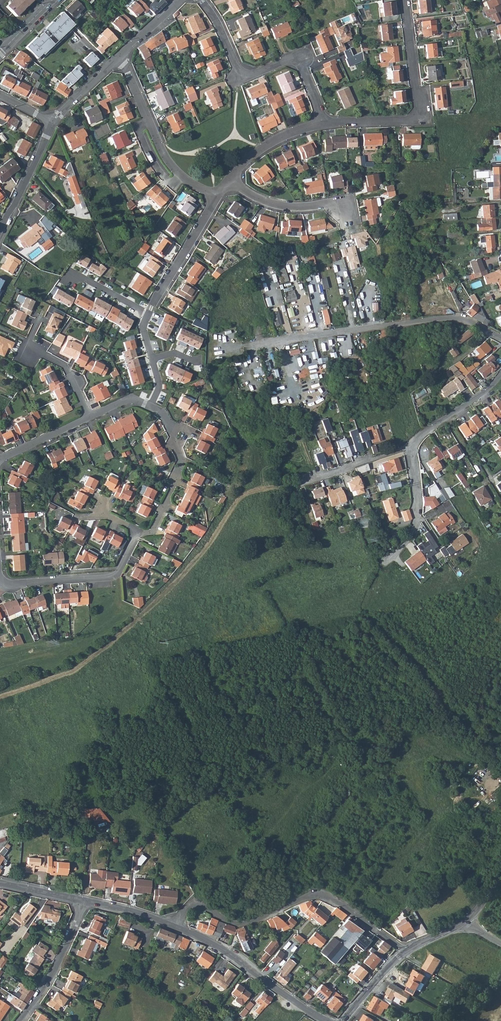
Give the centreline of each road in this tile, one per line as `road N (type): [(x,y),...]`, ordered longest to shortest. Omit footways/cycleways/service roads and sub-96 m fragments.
road 1 (residential): [(227,347),(451,318),(500,338)]
road 2 (track): [(446,717),(358,723),(186,792)]
road 3 (residential): [(171,927),(192,905),(239,924),(323,898),(405,951)]
road 4 (track): [(446,717),(364,609),(402,580),(399,566),(386,560)]
road 5 (residential): [(405,0),(416,117),(324,123)]
road 6 (residential): [(327,1020),(241,960),(171,927)]
road 7 (residential): [(120,56),(171,166),(216,197)]
road 8 (residential): [(137,533),(114,575),(12,586),(0,577)]
road 9 (residential): [(151,407),(170,425),(180,463),(153,531),(137,533)]
road 10 (residential): [(19,1020),(64,954),(86,901)]
road 11 (residential): [(152,359),(143,330),(149,313),(70,278)]
road 12 (residential): [(89,416),(65,367),(28,342),(40,318)]
road 13 (residential): [(229,182),(271,203),(347,212)]
road 14 (unclassified): [(386,560),(411,535),(412,447)]
road 15 (residential): [(216,197),(154,302)]
road 16 (residential): [(324,123),(296,61),(244,75)]

